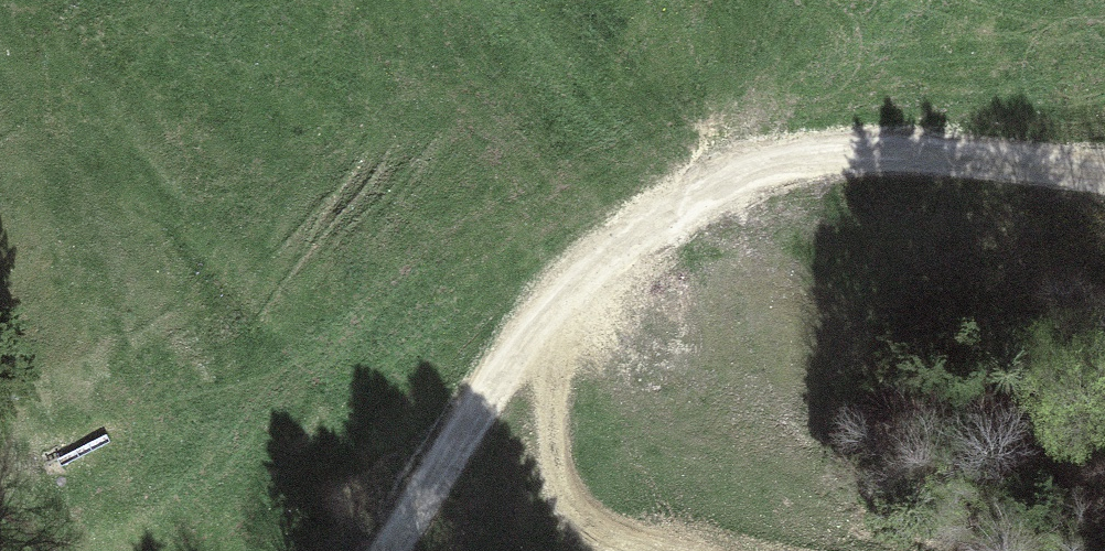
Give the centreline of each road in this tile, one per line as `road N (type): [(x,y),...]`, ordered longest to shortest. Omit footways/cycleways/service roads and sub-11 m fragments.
road 1 (track): [(1104,173),(863,156),(778,166),(706,188),(592,269),(549,315),(392,550)]
road 2 (track): [(549,315),(546,443),(571,523),(593,538),(659,550)]

